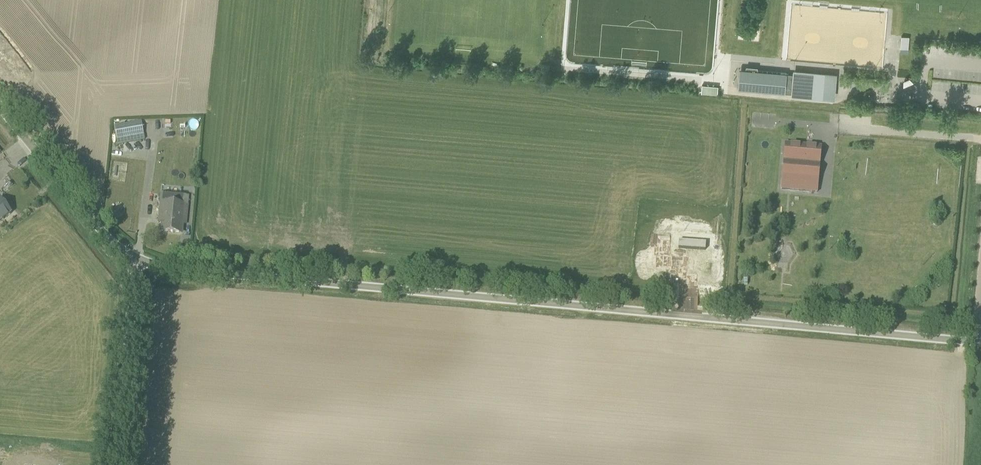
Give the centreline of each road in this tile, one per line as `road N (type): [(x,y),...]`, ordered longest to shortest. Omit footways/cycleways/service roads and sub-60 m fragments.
road 1 (unclassified): [(138,261),(980,341)]
road 2 (unclassified): [(138,261),(101,237),(0,111)]
road 3 (unclassified): [(118,464),(138,261)]

